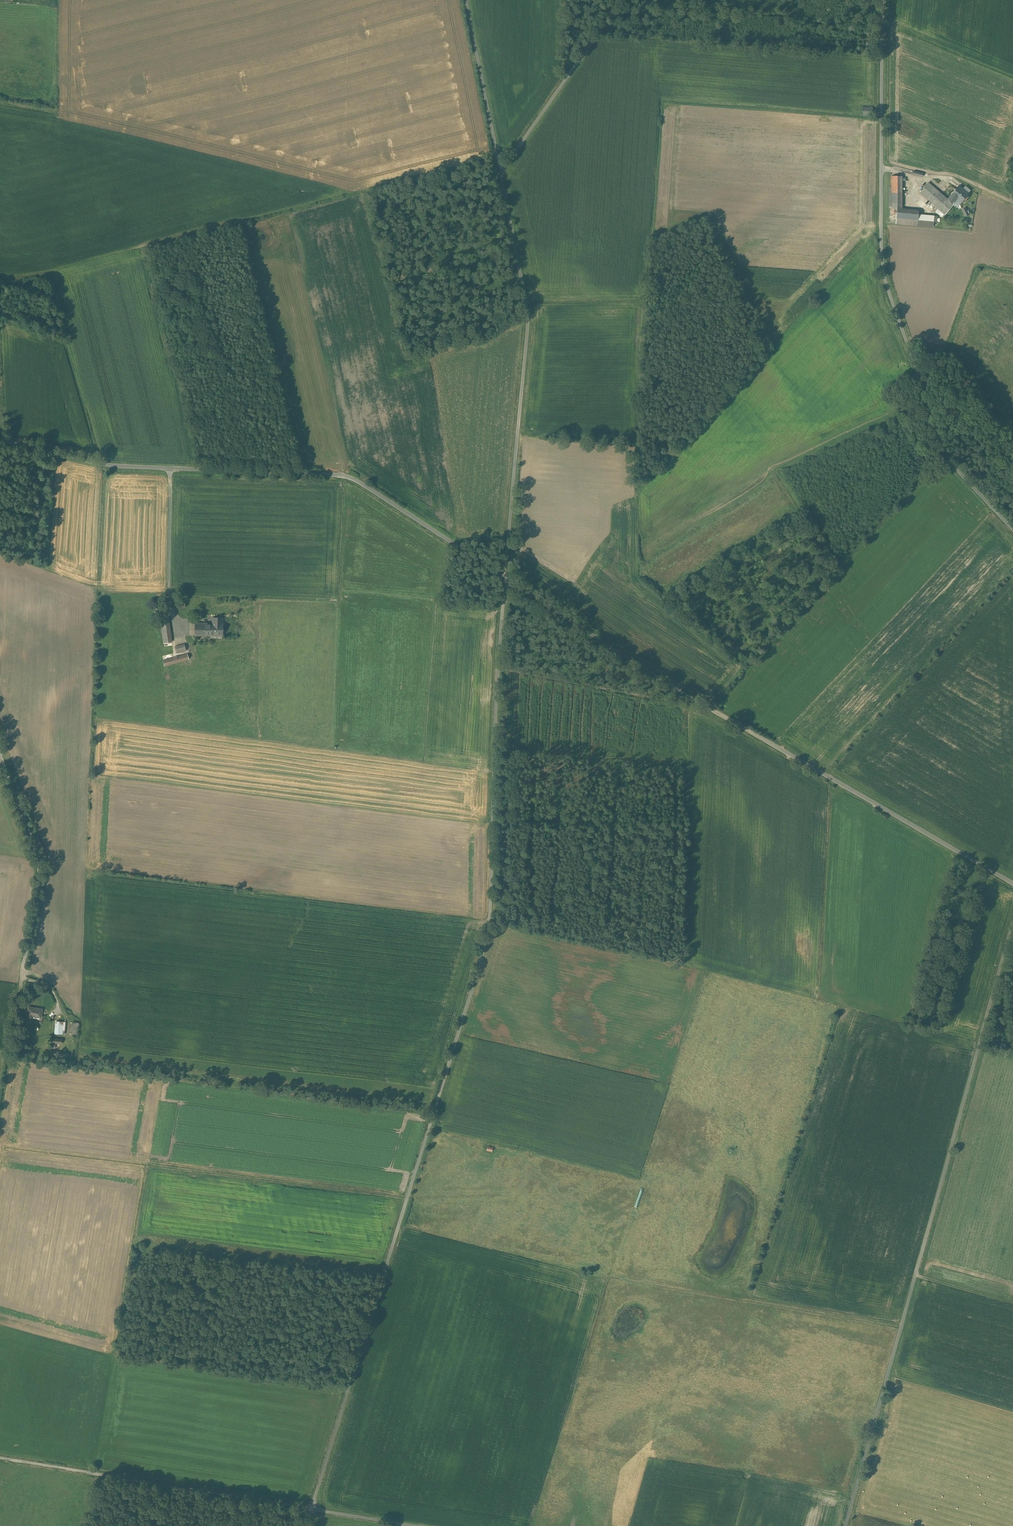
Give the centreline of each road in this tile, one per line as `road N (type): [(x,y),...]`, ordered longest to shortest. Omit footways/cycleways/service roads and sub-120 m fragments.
road 1 (unclassified): [(415,1525),(311,1509),(490,922),(506,577)]
road 2 (unclassified): [(845,1525),(1012,922)]
road 3 (unclassified): [(1012,883),(710,709),(506,577)]
road 4 (unclassified): [(1012,530),(953,466),(884,270),(883,0)]
road 5 (unclassified): [(506,577),(351,476),(104,465),(0,440)]
road 6 (unclassified): [(506,577),(529,328),(502,170)]
road 7 (track): [(0,753),(42,866),(0,1114)]
road 8 (track): [(305,1525),(311,1509),(0,1457)]
road 9 (unclassified): [(502,170),(619,0)]
road 10 (unclassified): [(502,170),(469,0)]

